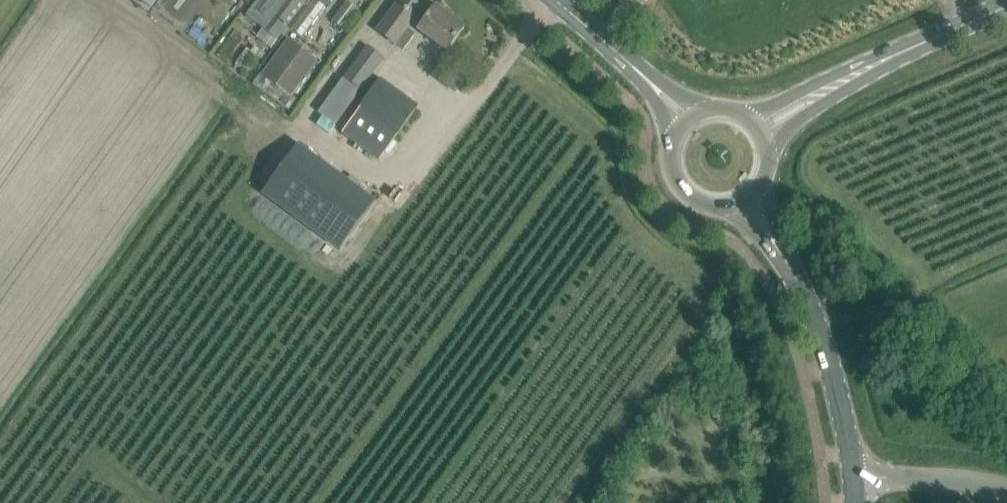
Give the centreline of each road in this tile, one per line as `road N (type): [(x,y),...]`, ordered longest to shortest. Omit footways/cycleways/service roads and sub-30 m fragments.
road 1 (secondary): [(856,483),(839,388),(776,244)]
road 2 (secondary): [(834,85),(1006,6)]
road 3 (unclassified): [(1006,490),(942,480),(856,483)]
road 4 (secondary): [(676,125),(664,154),(676,194),(697,210),(738,211)]

